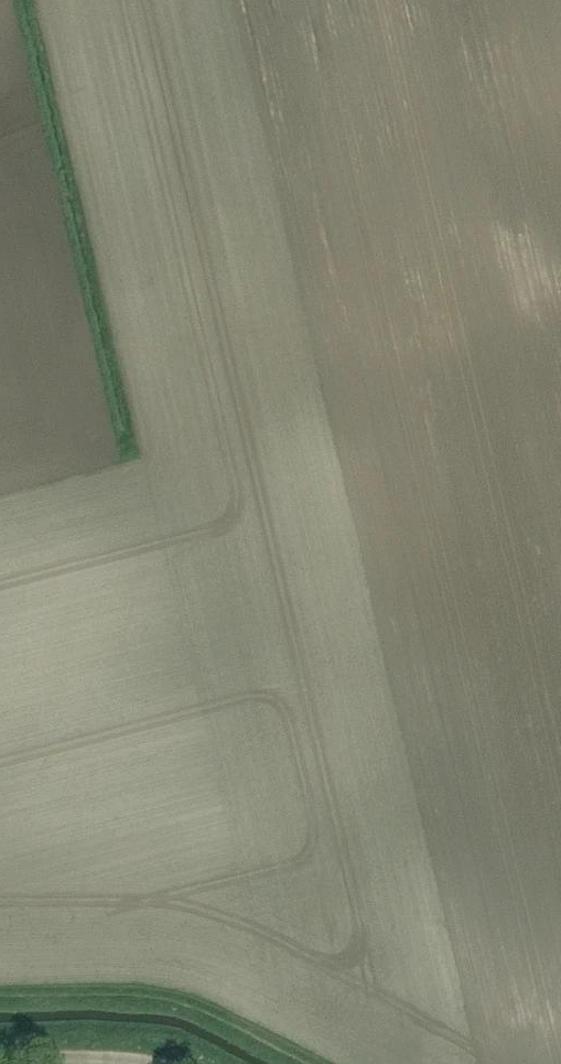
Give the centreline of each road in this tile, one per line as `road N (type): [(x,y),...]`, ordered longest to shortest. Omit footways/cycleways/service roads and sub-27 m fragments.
road 1 (residential): [(156,1063),(0,1056)]

